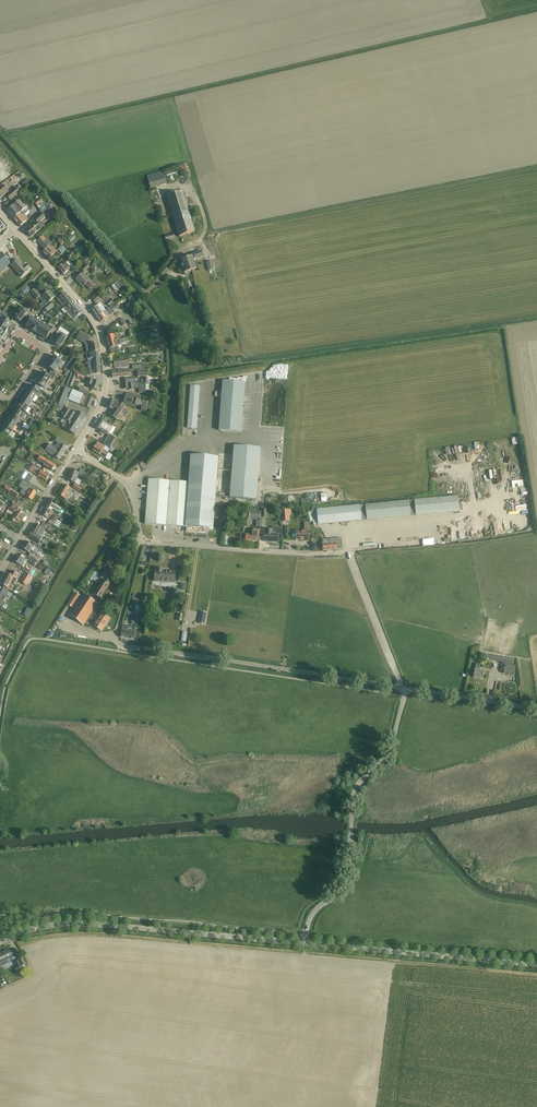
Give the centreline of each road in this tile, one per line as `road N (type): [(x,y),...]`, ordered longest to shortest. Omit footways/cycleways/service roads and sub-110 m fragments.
road 1 (unclassified): [(405,689),(120,645),(141,541)]
road 2 (unclassified): [(303,943),(311,916),(346,874),(354,794),(389,749),(405,689)]
road 3 (tertiary): [(76,450),(105,393),(102,342),(91,316),(17,230)]
road 4 (unclassified): [(536,965),(303,943)]
road 5 (unclassified): [(141,541),(349,551)]
road 6 (unclassified): [(71,924),(265,940)]
road 7 (track): [(349,551),(400,688)]
road 8 (unclassified): [(536,709),(405,689)]
road 9 (residential): [(2,396),(18,393),(45,350),(18,332),(0,359)]
road 10 (unclassified): [(141,541),(126,484),(76,450)]

